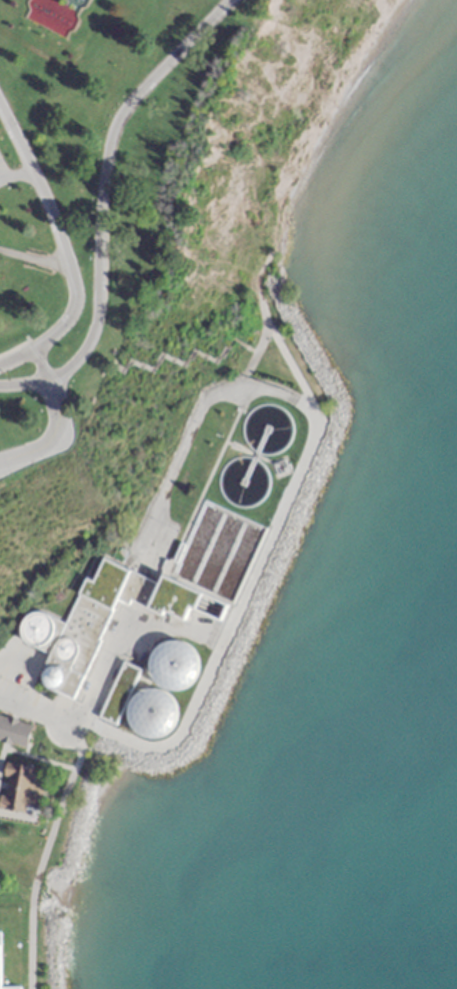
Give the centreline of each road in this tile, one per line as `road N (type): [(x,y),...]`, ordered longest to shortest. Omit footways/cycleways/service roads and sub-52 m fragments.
road 1 (residential): [(0,390),(44,385),(74,365),(93,337),(104,166),(118,113),(226,0)]
road 2 (residential): [(0,103),(39,184),(77,300),(48,337),(0,363)]

